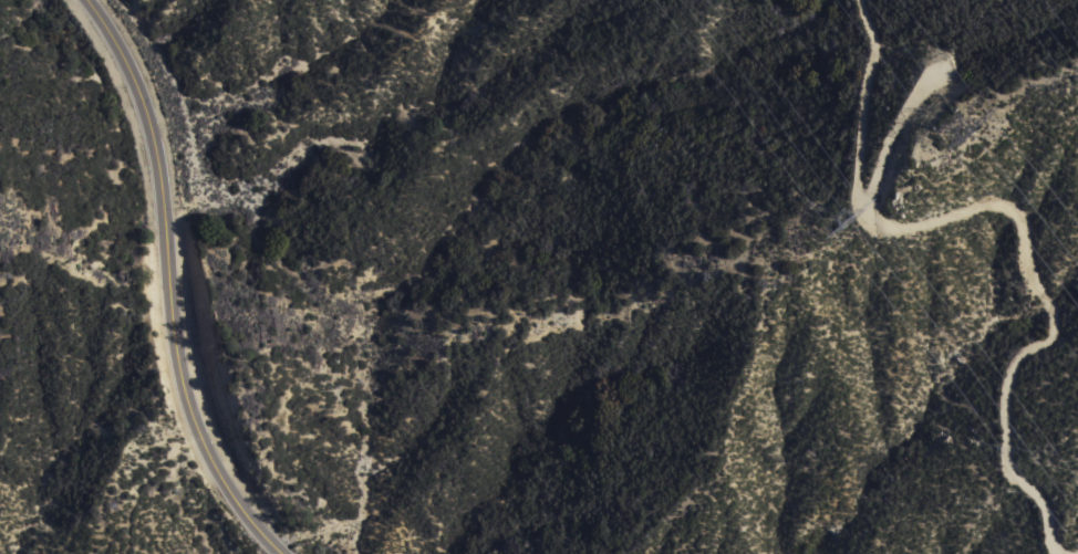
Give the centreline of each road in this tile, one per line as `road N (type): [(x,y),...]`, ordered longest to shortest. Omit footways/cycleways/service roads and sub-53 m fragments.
road 1 (track): [(1067,553),(1039,498),(1007,468),(1006,388),(1063,331),(1036,292),(1025,216),(1006,206),(862,210),(863,114),(878,35),(864,0)]
road 2 (secondary): [(280,553),(237,503),(185,409),(152,140),(121,55),(85,0)]

